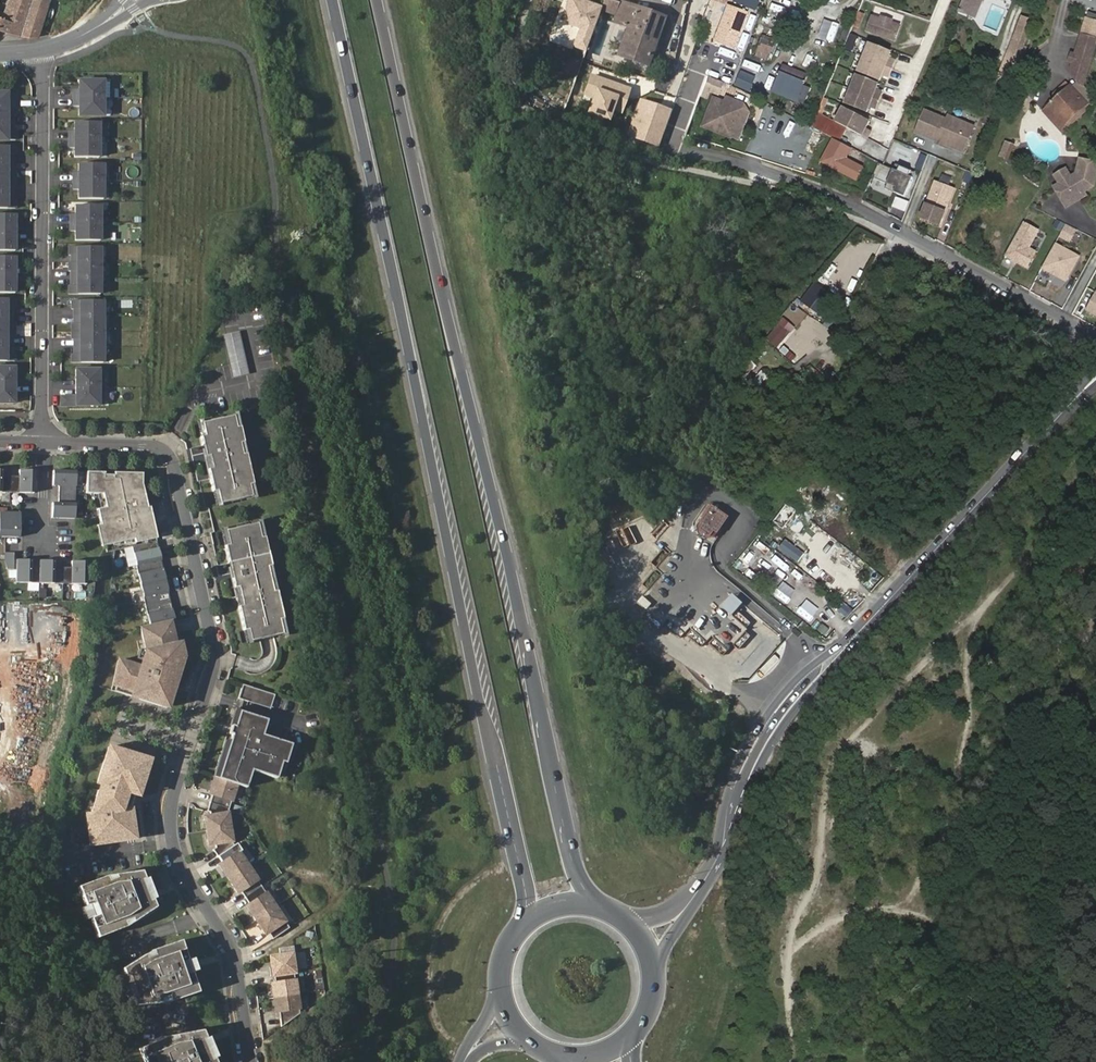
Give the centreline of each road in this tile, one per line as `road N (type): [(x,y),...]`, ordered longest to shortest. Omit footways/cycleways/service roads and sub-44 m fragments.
road 1 (primary): [(330,0),(528,922)]
road 2 (primary): [(592,905),(577,875),(380,0)]
road 3 (residential): [(37,443),(143,446),(173,465),(214,666),(175,791),(174,857),(232,952),(250,1061)]
road 4 (tertiary): [(1095,383),(783,710),(744,776),(714,866),(690,905)]
road 5 (residential): [(1095,341),(844,200),(693,152)]
road 6 (residential): [(37,443),(41,48)]

